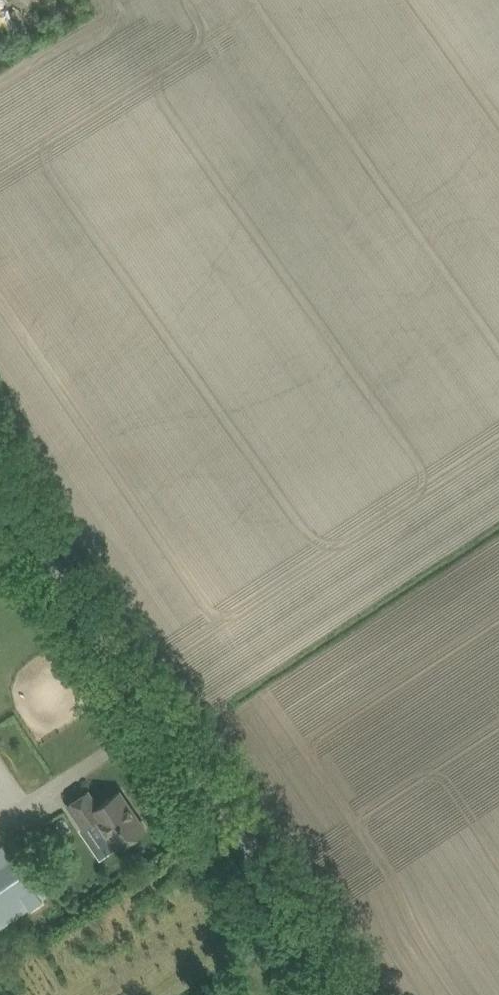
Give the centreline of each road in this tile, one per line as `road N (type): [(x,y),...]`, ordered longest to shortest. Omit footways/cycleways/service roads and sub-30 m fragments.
road 1 (unclassified): [(333,994),(0,498)]

